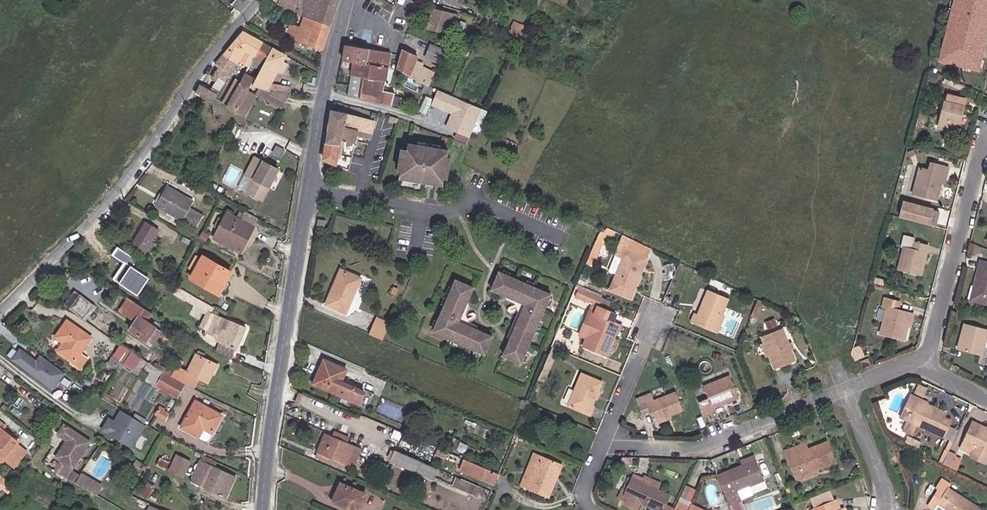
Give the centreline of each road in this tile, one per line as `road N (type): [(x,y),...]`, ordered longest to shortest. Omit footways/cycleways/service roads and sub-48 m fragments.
road 1 (secondary): [(263,509),(319,118),(347,0)]
road 2 (residential): [(0,312),(128,179),(258,0)]
road 3 (residential): [(846,391),(696,447),(602,446)]
road 4 (residential): [(925,362),(986,135)]
road 5 (residential): [(602,446),(656,318)]
road 6 (residential): [(846,391),(886,487),(886,509)]

